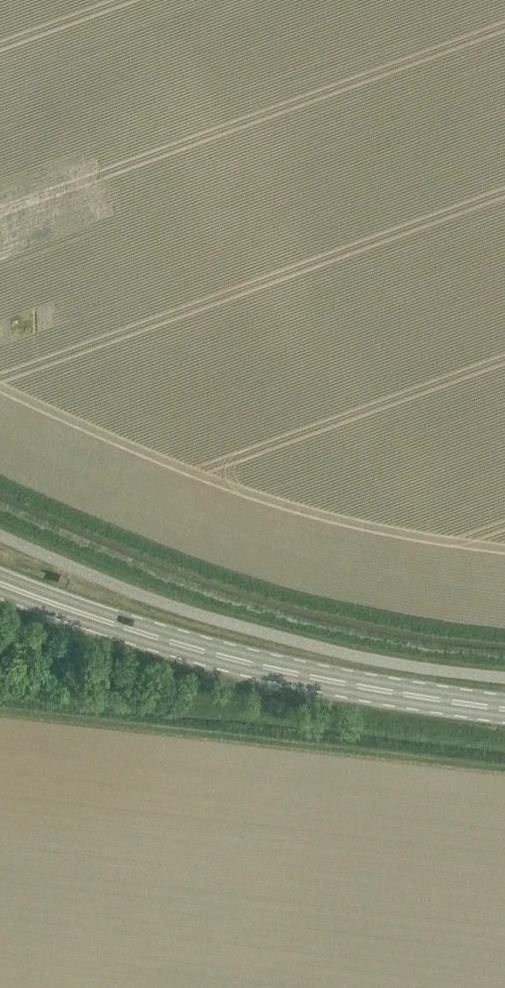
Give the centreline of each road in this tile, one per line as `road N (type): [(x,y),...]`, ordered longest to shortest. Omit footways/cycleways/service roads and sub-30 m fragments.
road 1 (primary): [(504,709),(255,665),(0,585)]

